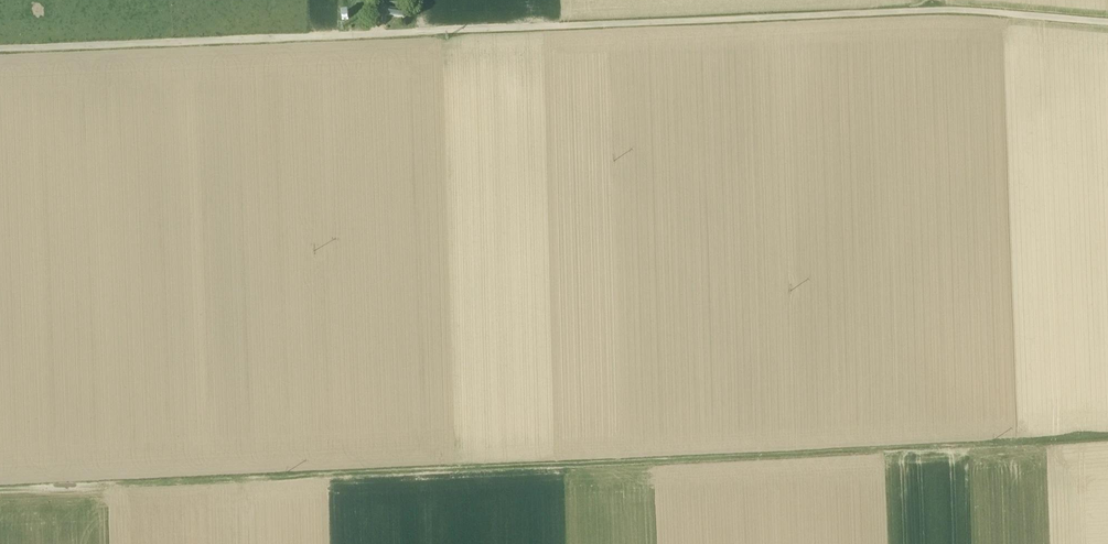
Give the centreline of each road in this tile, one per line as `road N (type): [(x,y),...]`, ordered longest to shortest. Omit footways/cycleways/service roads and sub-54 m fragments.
road 1 (track): [(0,492),(1107,439)]
road 2 (track): [(1107,21),(953,10),(0,49)]

